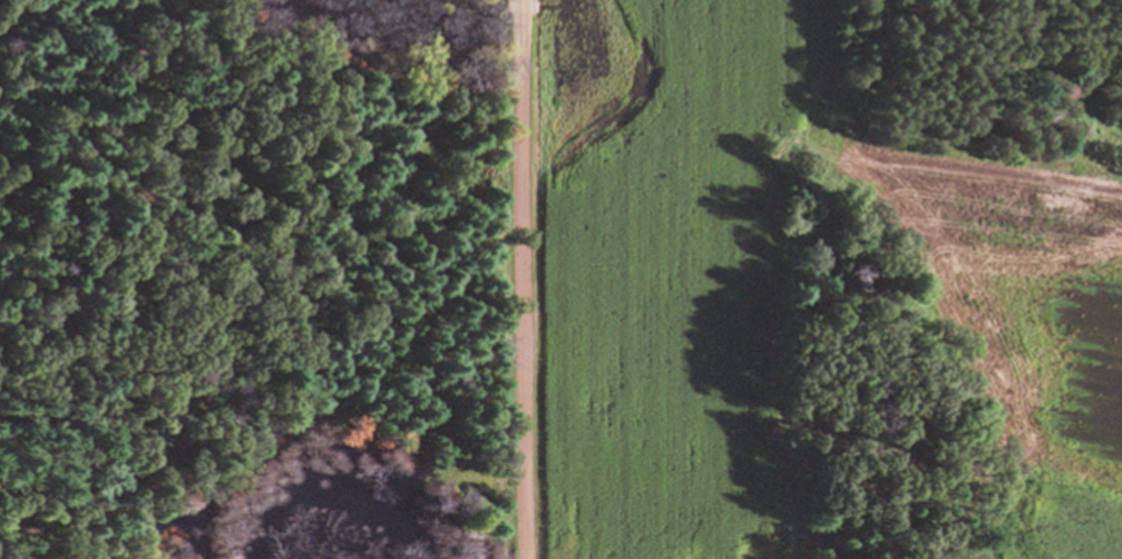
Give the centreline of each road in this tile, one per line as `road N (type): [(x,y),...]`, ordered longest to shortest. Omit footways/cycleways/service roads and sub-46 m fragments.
road 1 (residential): [(527,558),(522,0)]

